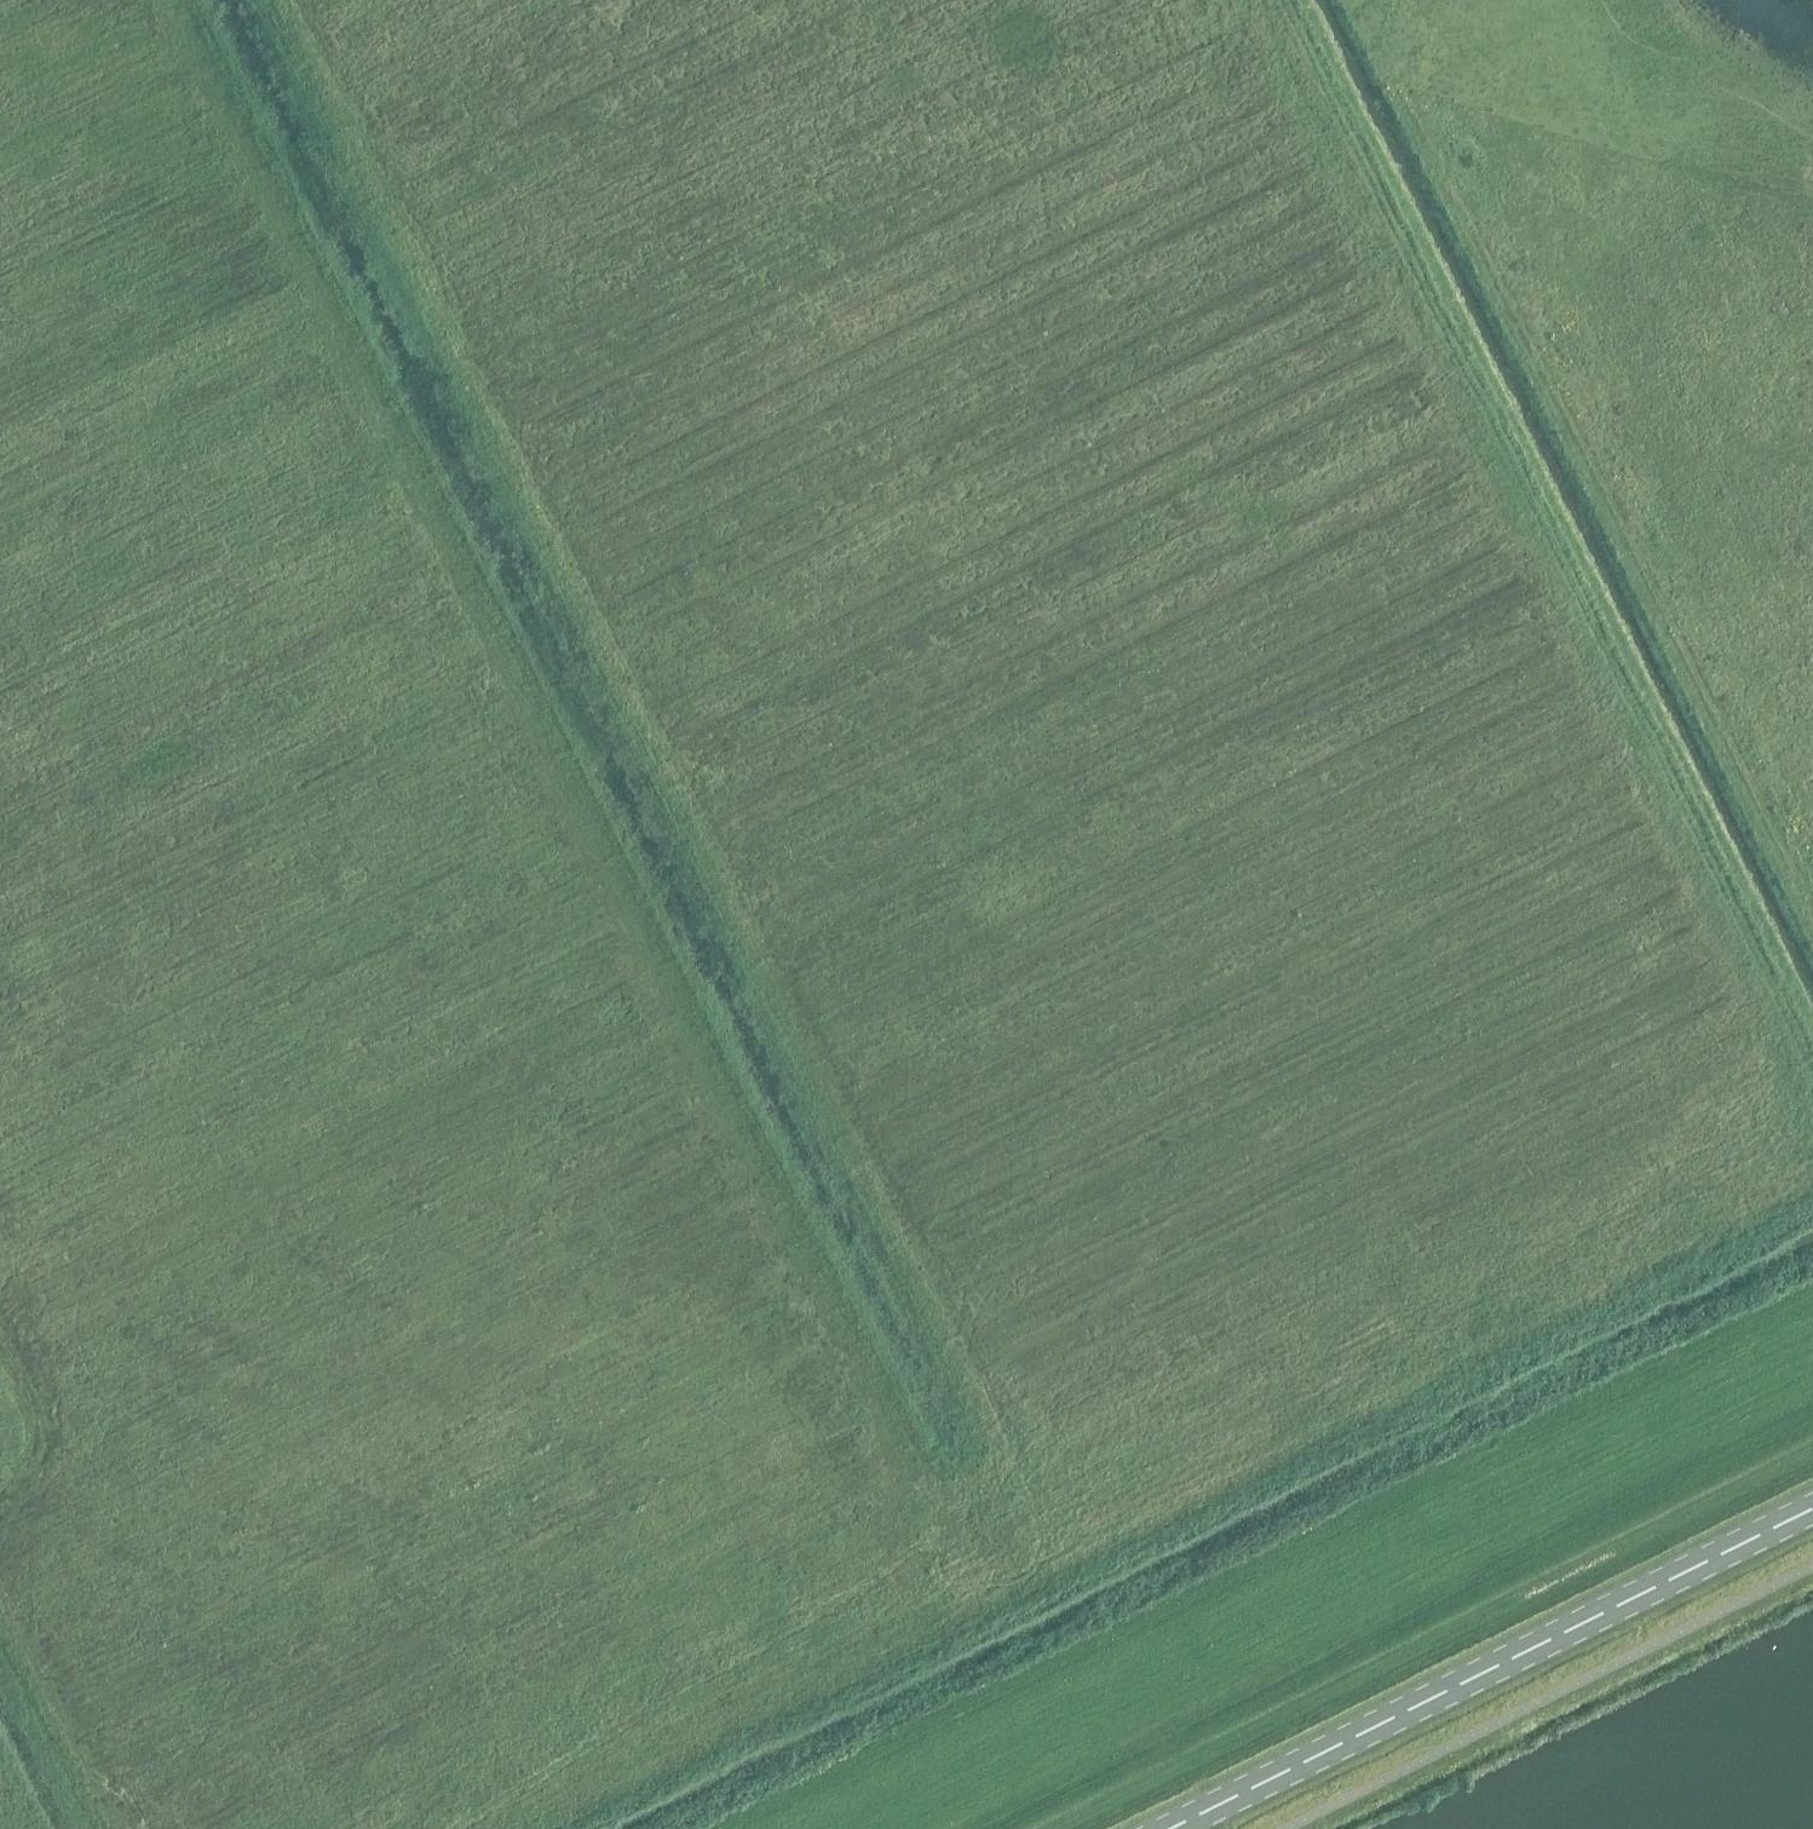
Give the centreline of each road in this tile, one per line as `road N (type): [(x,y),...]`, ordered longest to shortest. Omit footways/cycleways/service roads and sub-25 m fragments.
road 1 (primary): [(1133,1828),(1812,1493)]

